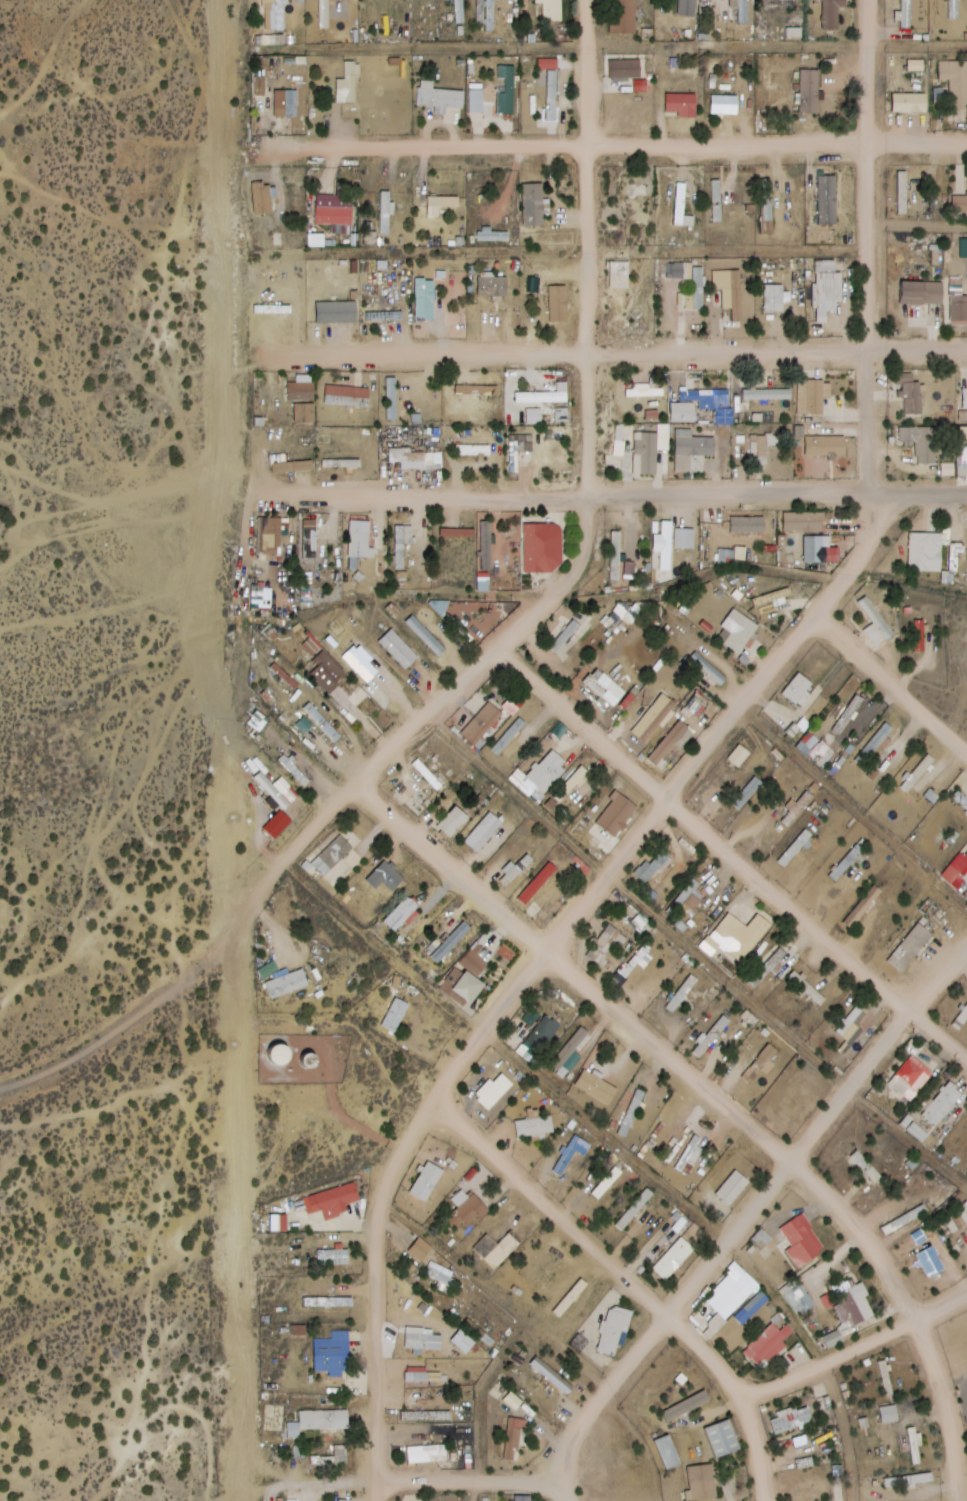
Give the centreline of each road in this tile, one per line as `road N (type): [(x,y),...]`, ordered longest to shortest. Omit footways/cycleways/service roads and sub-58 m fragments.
road 1 (residential): [(669,801),(874,553),(870,0)]
road 2 (residential): [(378,1481),(377,1233),(385,1187),(433,1103),(669,801)]
road 3 (residential): [(966,350),(250,358)]
road 4 (residential): [(958,1500),(956,1442),(940,1376),(918,1318),(865,1234),(795,1164),(545,951)]
road 5 (residential): [(966,139),(253,147)]
road 6 (tertiary): [(132,1020),(215,958),(272,875),(574,577),(594,498)]
road 7 (residential): [(564,1483),(572,1443),(595,1408),(966,950)]
road 8 (residential): [(912,1013),(502,649)]
road 9 (residential): [(767,1500),(754,1423),(726,1376),(433,1103)]
road 10 (residential): [(594,498),(590,0)]
road 11 (tertiary): [(966,497),(594,498)]
road 12 (residential): [(594,498),(261,501)]
road 13 (residential): [(545,951),(357,785)]
road 14 (residential): [(743,1400),(966,1295)]
road 15 (residential): [(966,750),(817,619)]
road 16 (residential): [(564,1483),(378,1481)]
road 17 (tertiary): [(132,1020),(62,1066),(0,1088)]

